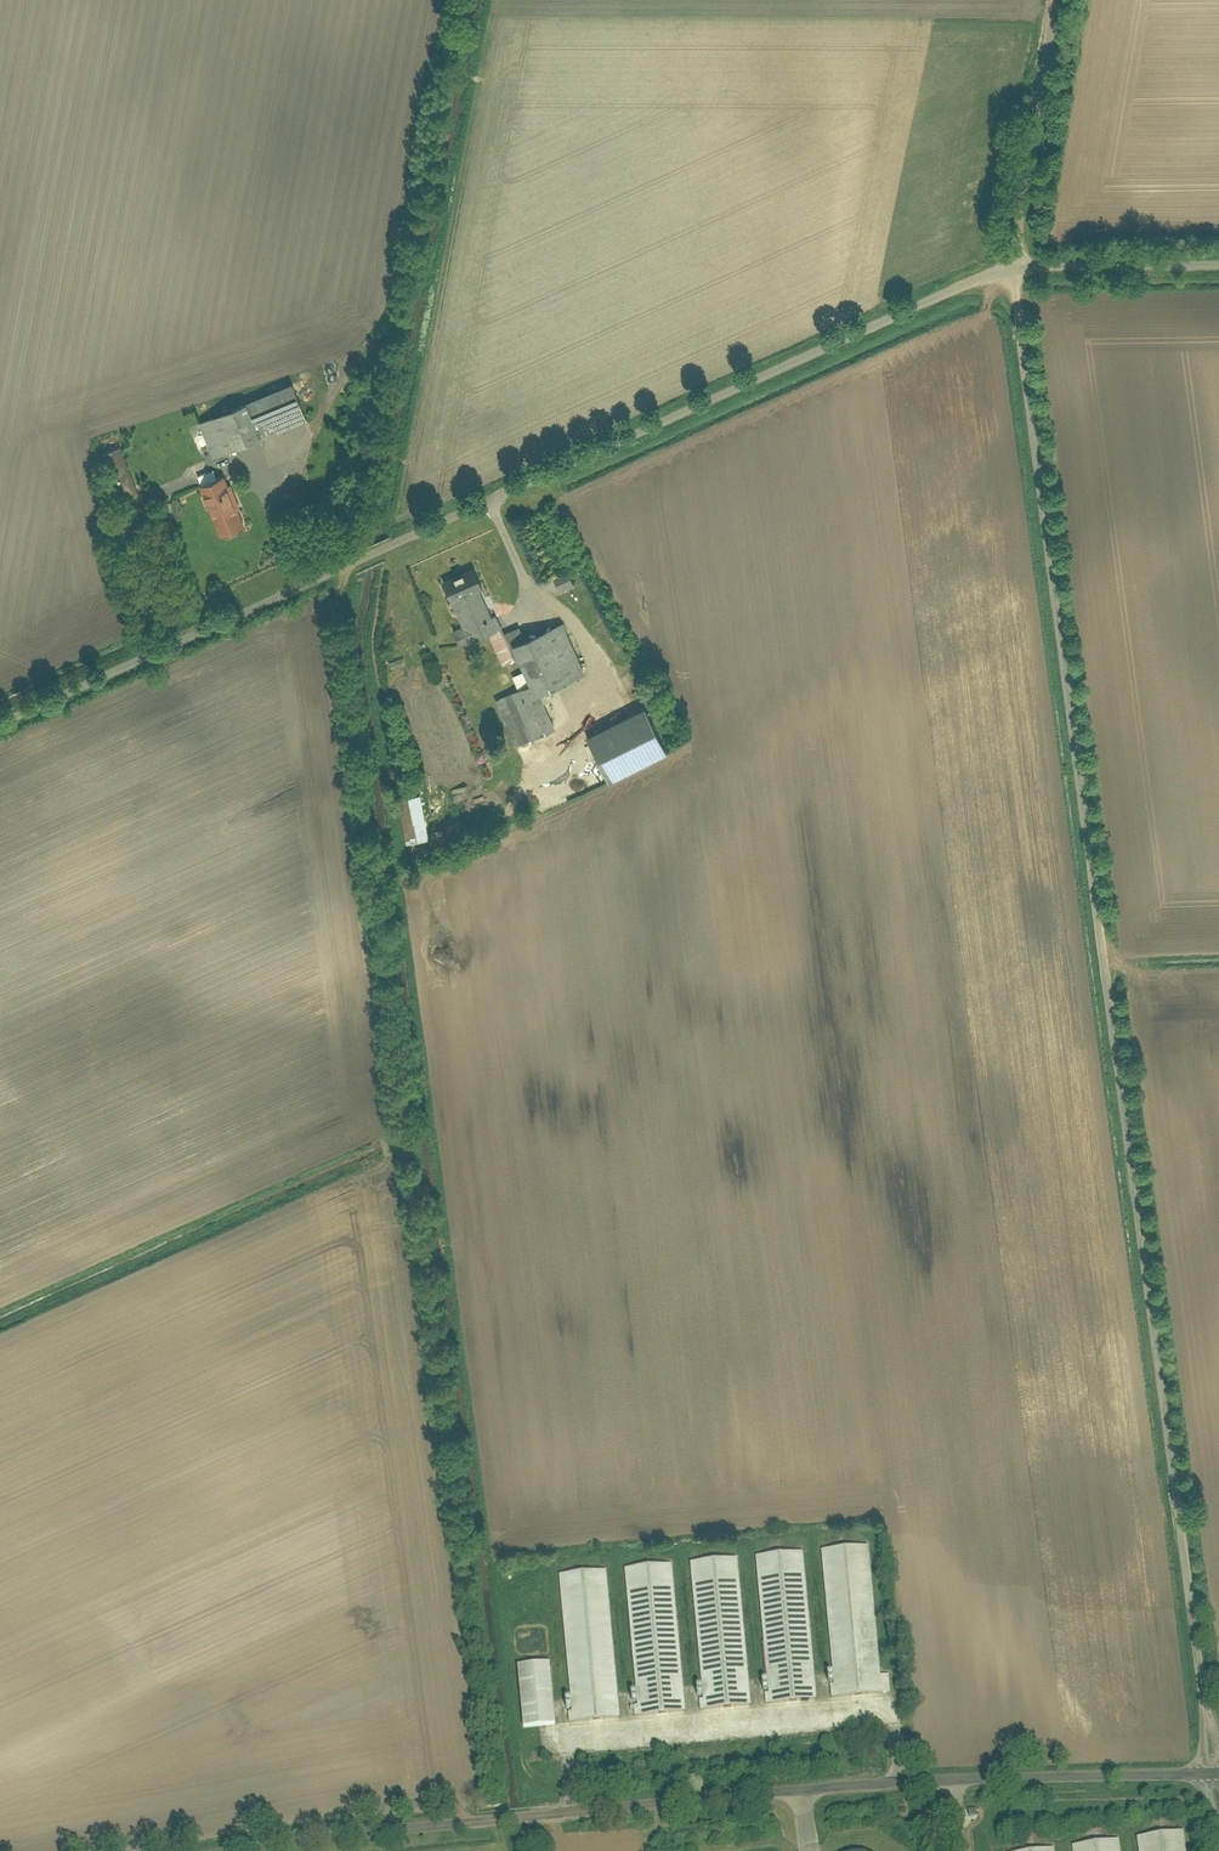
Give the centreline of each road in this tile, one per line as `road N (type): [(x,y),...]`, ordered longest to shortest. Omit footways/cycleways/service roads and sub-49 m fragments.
road 1 (unclassified): [(1013,270),(1211,1776)]
road 2 (tertiary): [(274,1850),(537,1815),(804,1792),(1211,1776)]
road 3 (unclassified): [(353,567),(1013,270)]
road 4 (residential): [(0,726),(353,567)]
road 5 (unclassified): [(1058,0),(1013,270)]
road 6 (unclassified): [(1013,270),(1218,268)]

